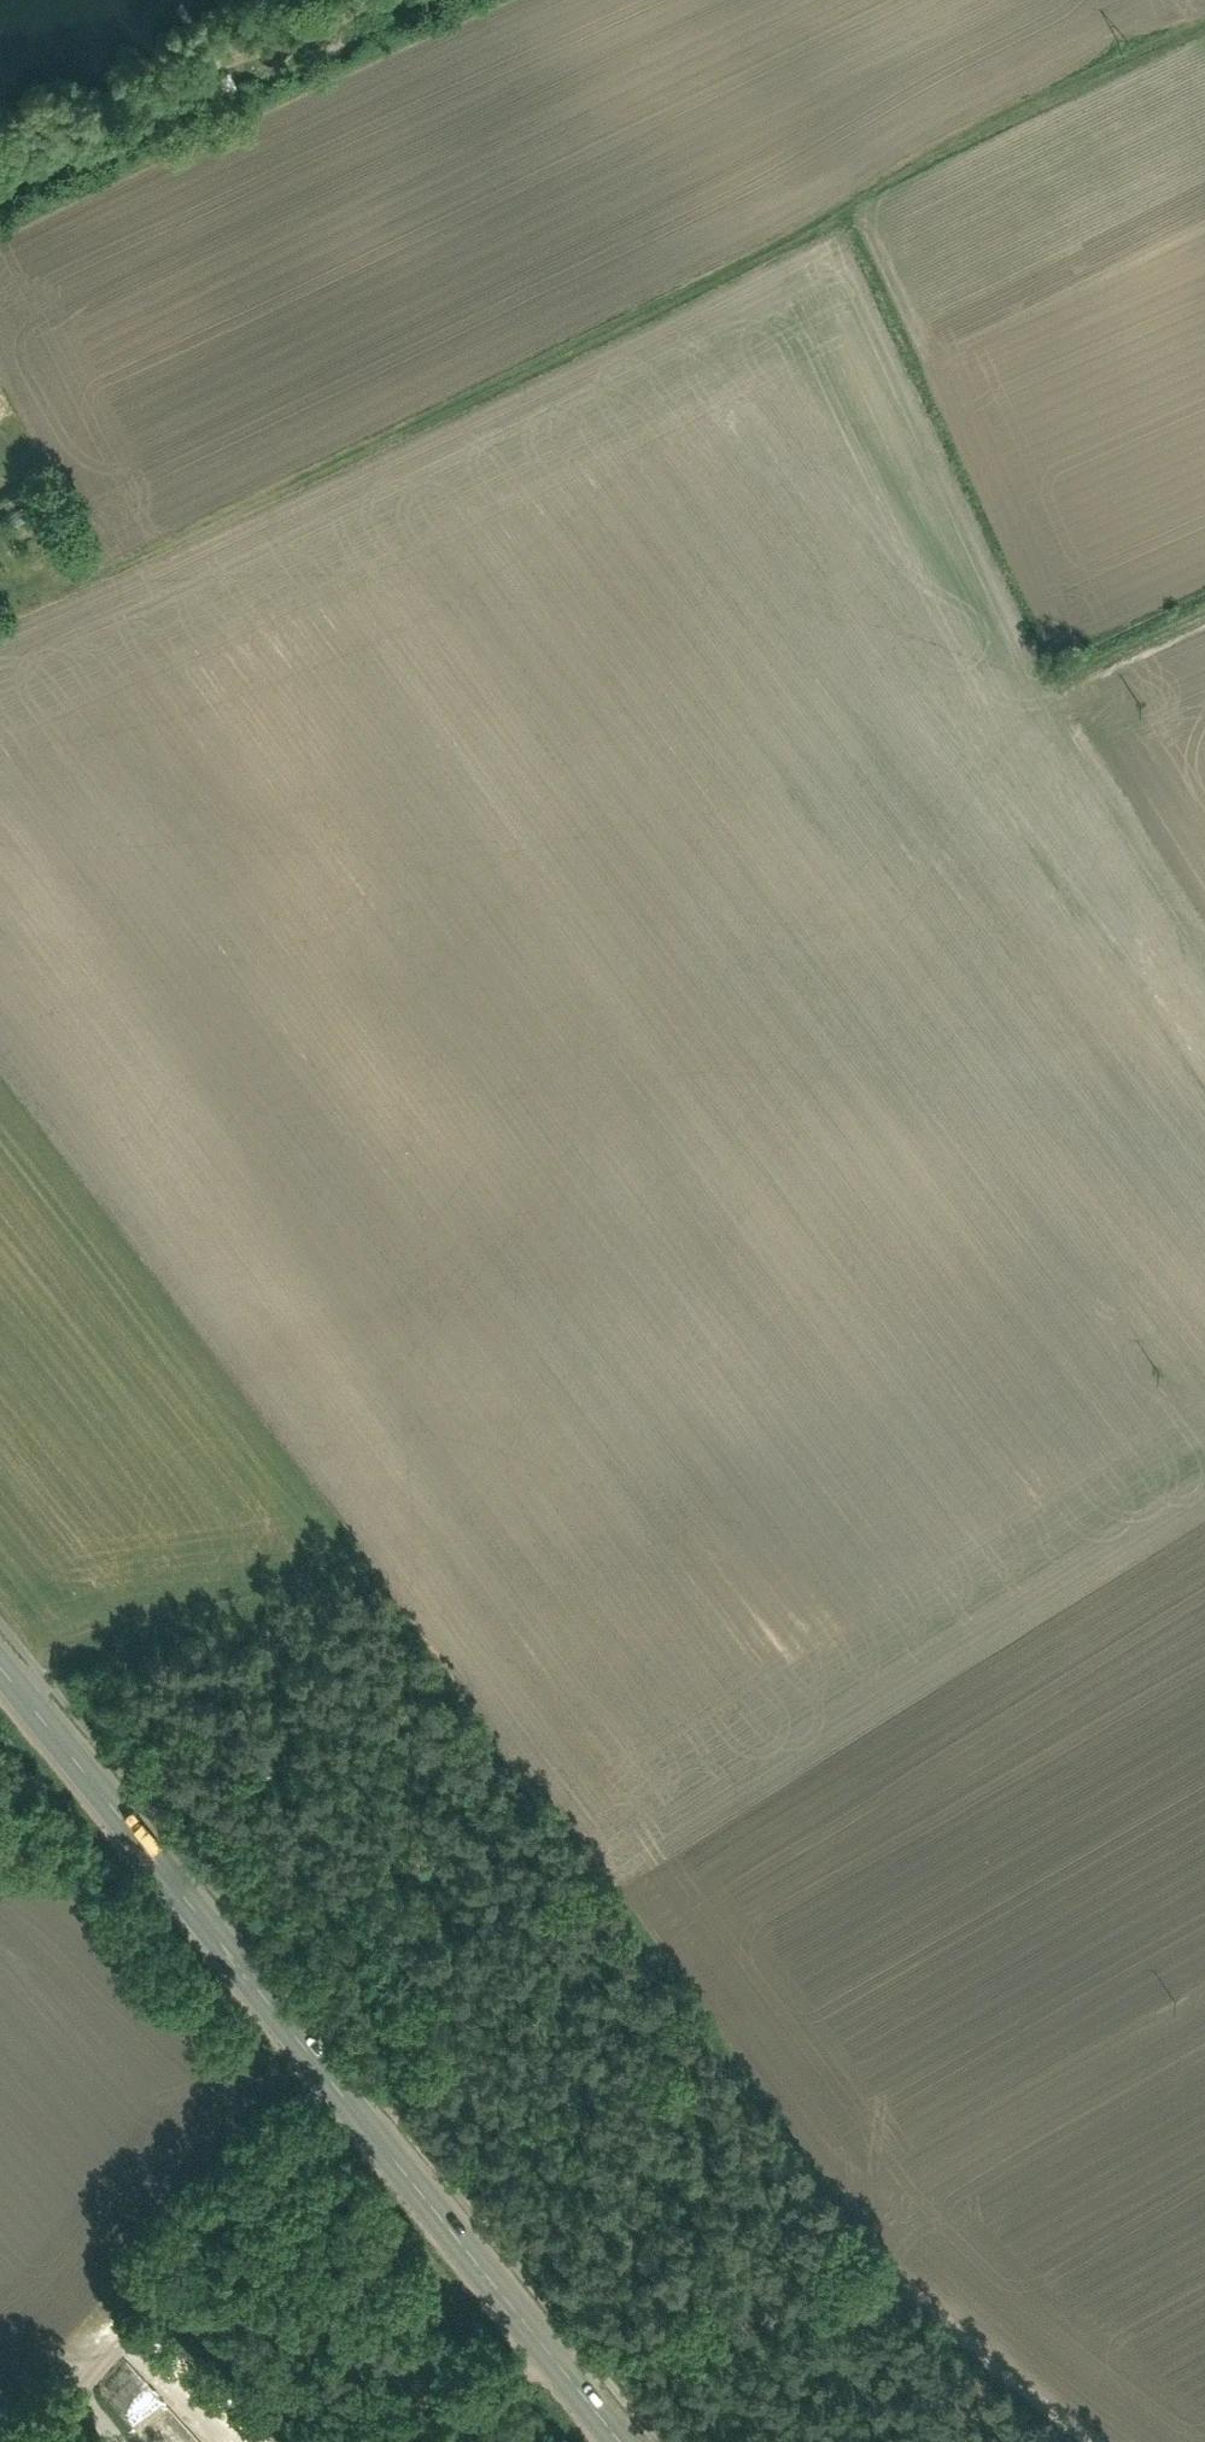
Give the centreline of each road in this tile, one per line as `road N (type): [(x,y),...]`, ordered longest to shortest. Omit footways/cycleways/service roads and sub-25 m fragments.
road 1 (tertiary): [(0,1668),(612,2441)]
road 2 (track): [(1204,616),(1080,670)]

